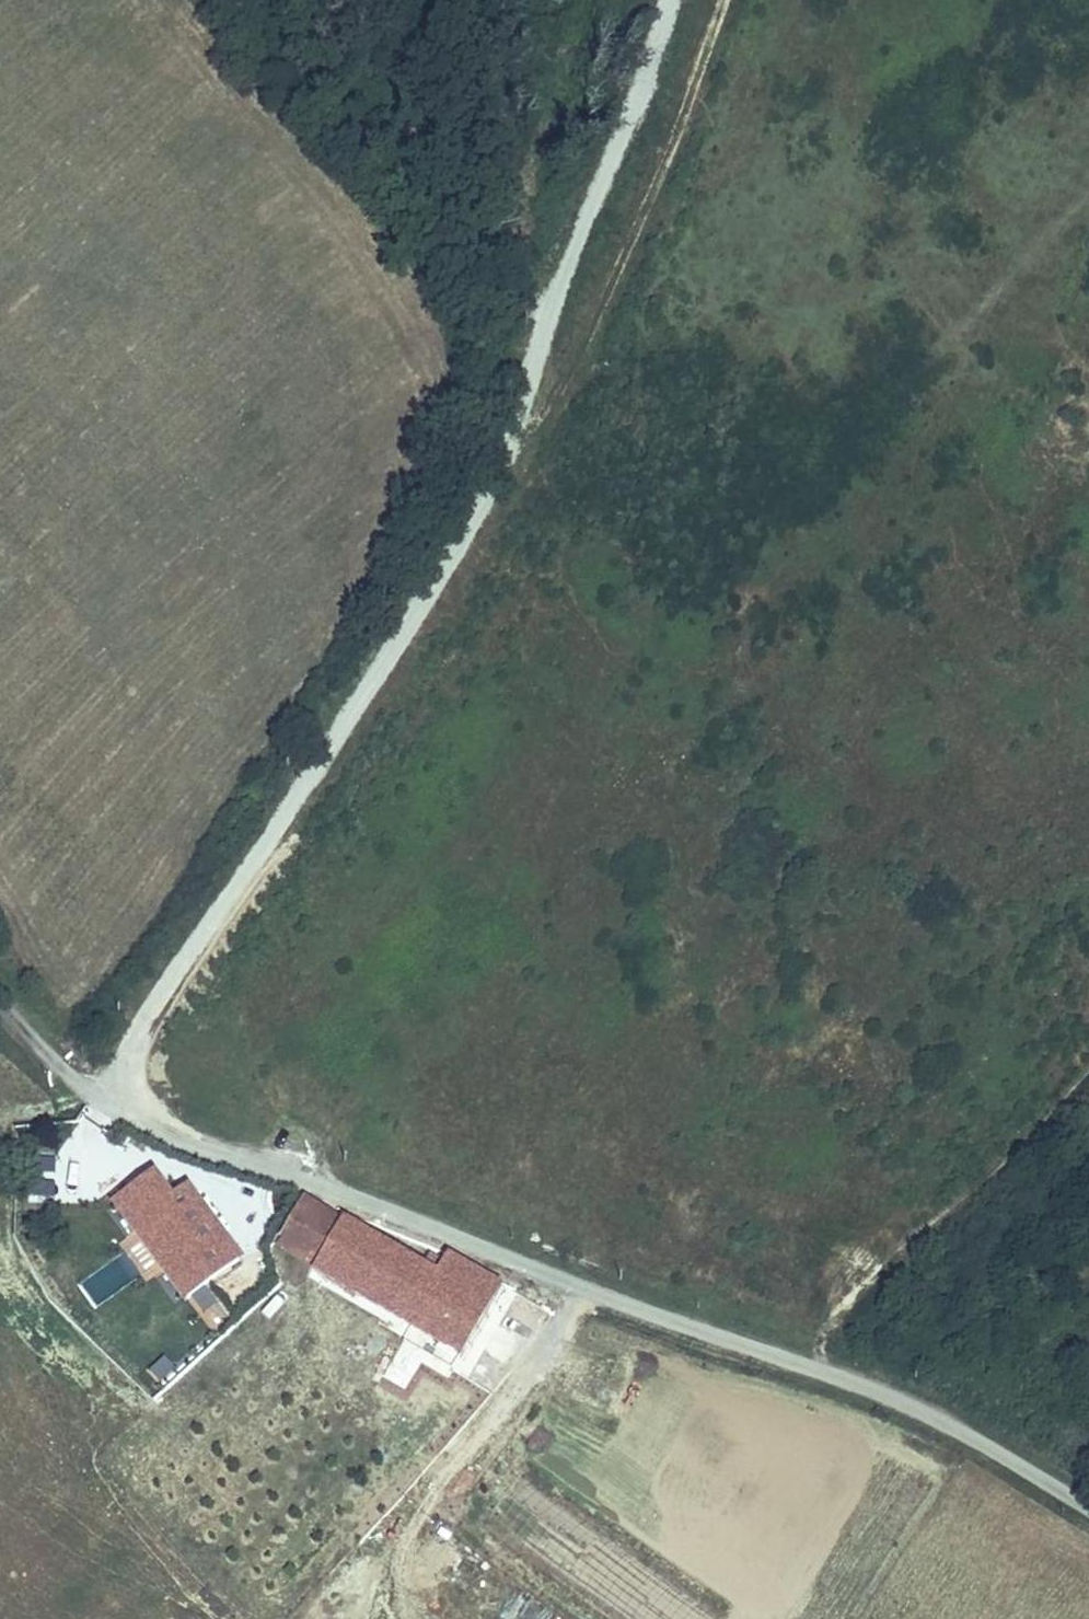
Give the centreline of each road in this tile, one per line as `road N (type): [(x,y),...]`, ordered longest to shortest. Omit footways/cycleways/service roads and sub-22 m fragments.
road 1 (unclassified): [(1088,1509),(930,1415),(118,1112),(56,1071),(0,1008)]
road 2 (track): [(515,431),(557,401),(588,346),(727,0)]

